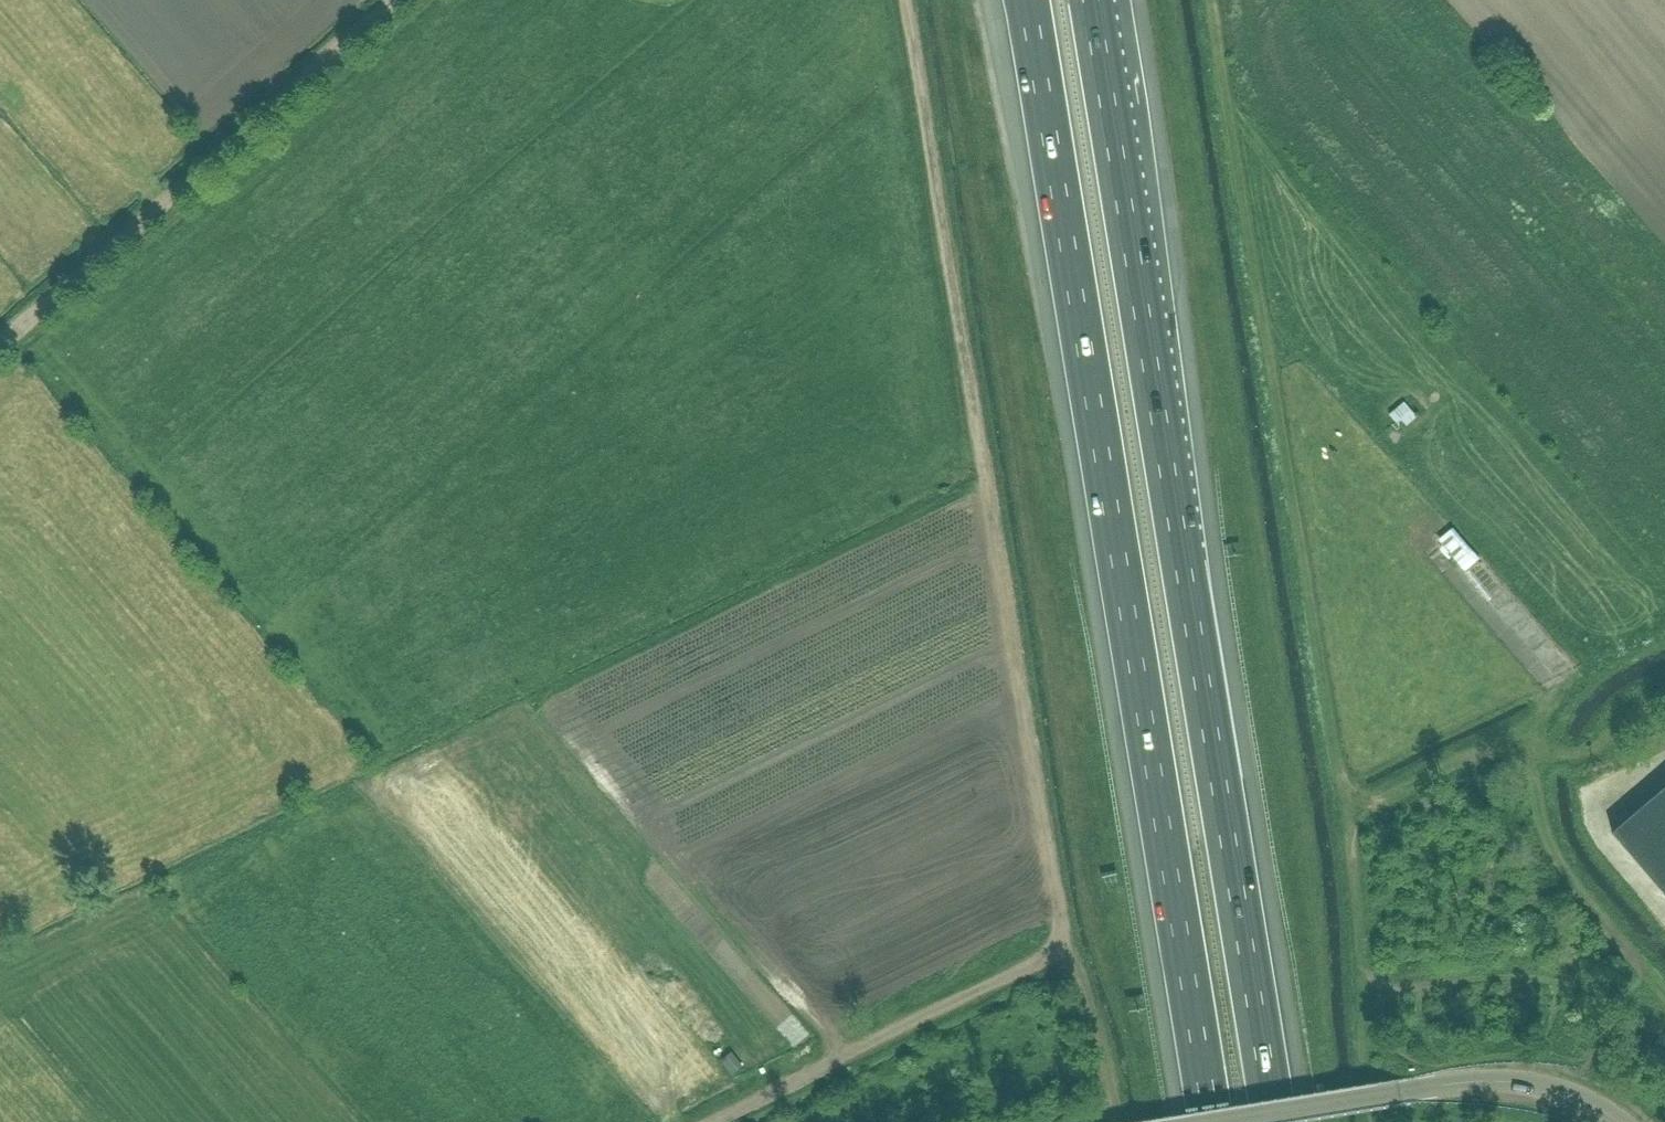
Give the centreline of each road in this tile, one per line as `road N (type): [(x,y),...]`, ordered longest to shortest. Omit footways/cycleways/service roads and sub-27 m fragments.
road 1 (track): [(1664,1012),(1521,975),(1368,982),(1346,809),(1203,0)]
road 2 (track): [(1115,1121),(1062,956),(905,0)]
road 3 (motorway): [(1028,0),(1213,1121)]
road 4 (motorway): [(1274,1121),(1091,0)]
road 5 (track): [(0,350),(403,0)]
road 6 (track): [(1346,809),(1461,757),(1520,753),(1536,773),(1568,875),(1664,993)]
road 7 (track): [(1062,956),(723,1121)]
road 8 (unclassified): [(1621,1121),(1547,1086),(1399,1092)]
road 9 (unclassified): [(1215,1121),(1399,1092)]

